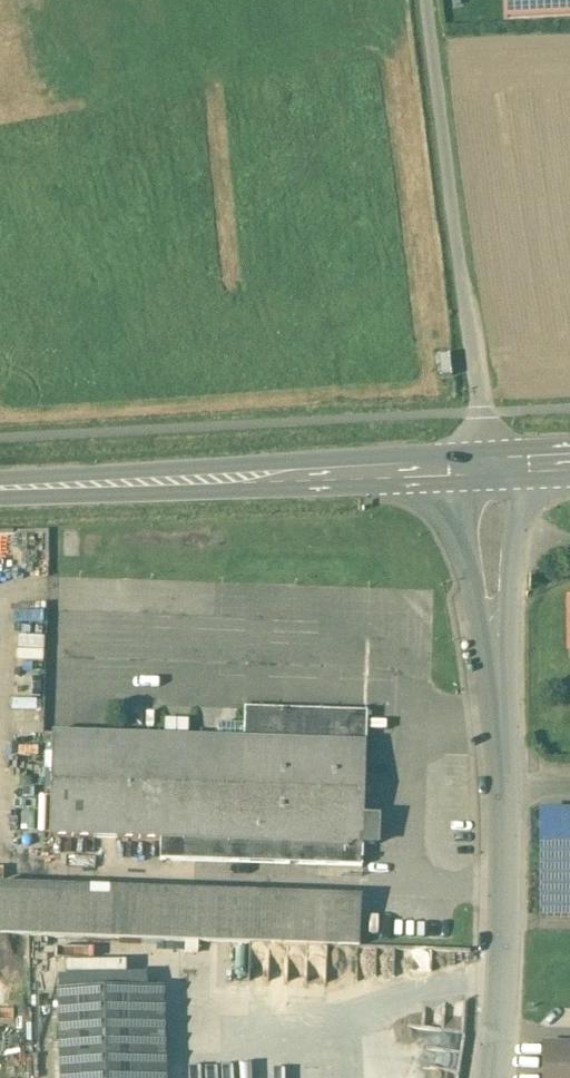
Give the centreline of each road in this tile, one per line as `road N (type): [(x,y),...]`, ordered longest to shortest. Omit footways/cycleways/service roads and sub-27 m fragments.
road 1 (unclassified): [(491,469),(508,904),(498,1077)]
road 2 (secondary): [(0,489),(491,469)]
road 3 (unclassified): [(425,0),(491,469)]

